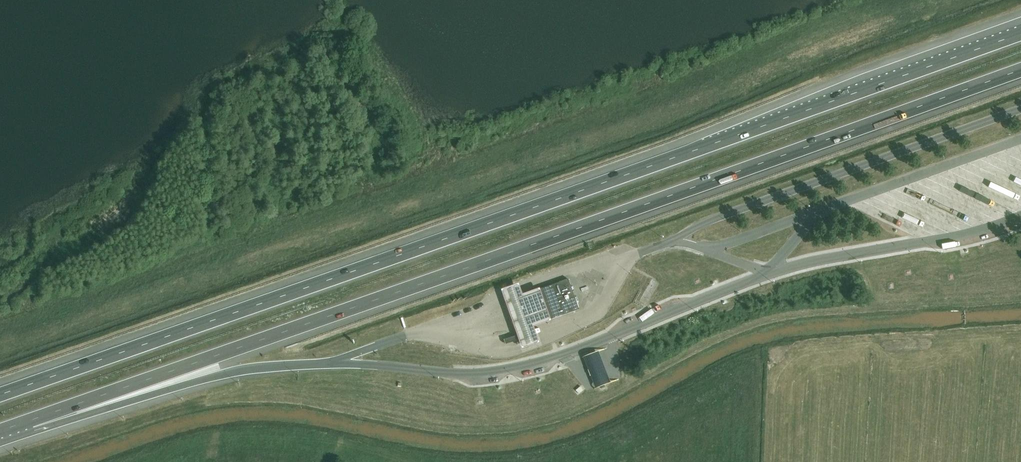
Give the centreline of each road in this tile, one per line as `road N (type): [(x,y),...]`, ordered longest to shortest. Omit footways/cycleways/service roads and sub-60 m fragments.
road 1 (motorway): [(1020,32),(0,390)]
road 2 (motorway): [(30,420),(1020,69)]
road 3 (motorway): [(30,420),(98,410),(224,372),(336,363)]

